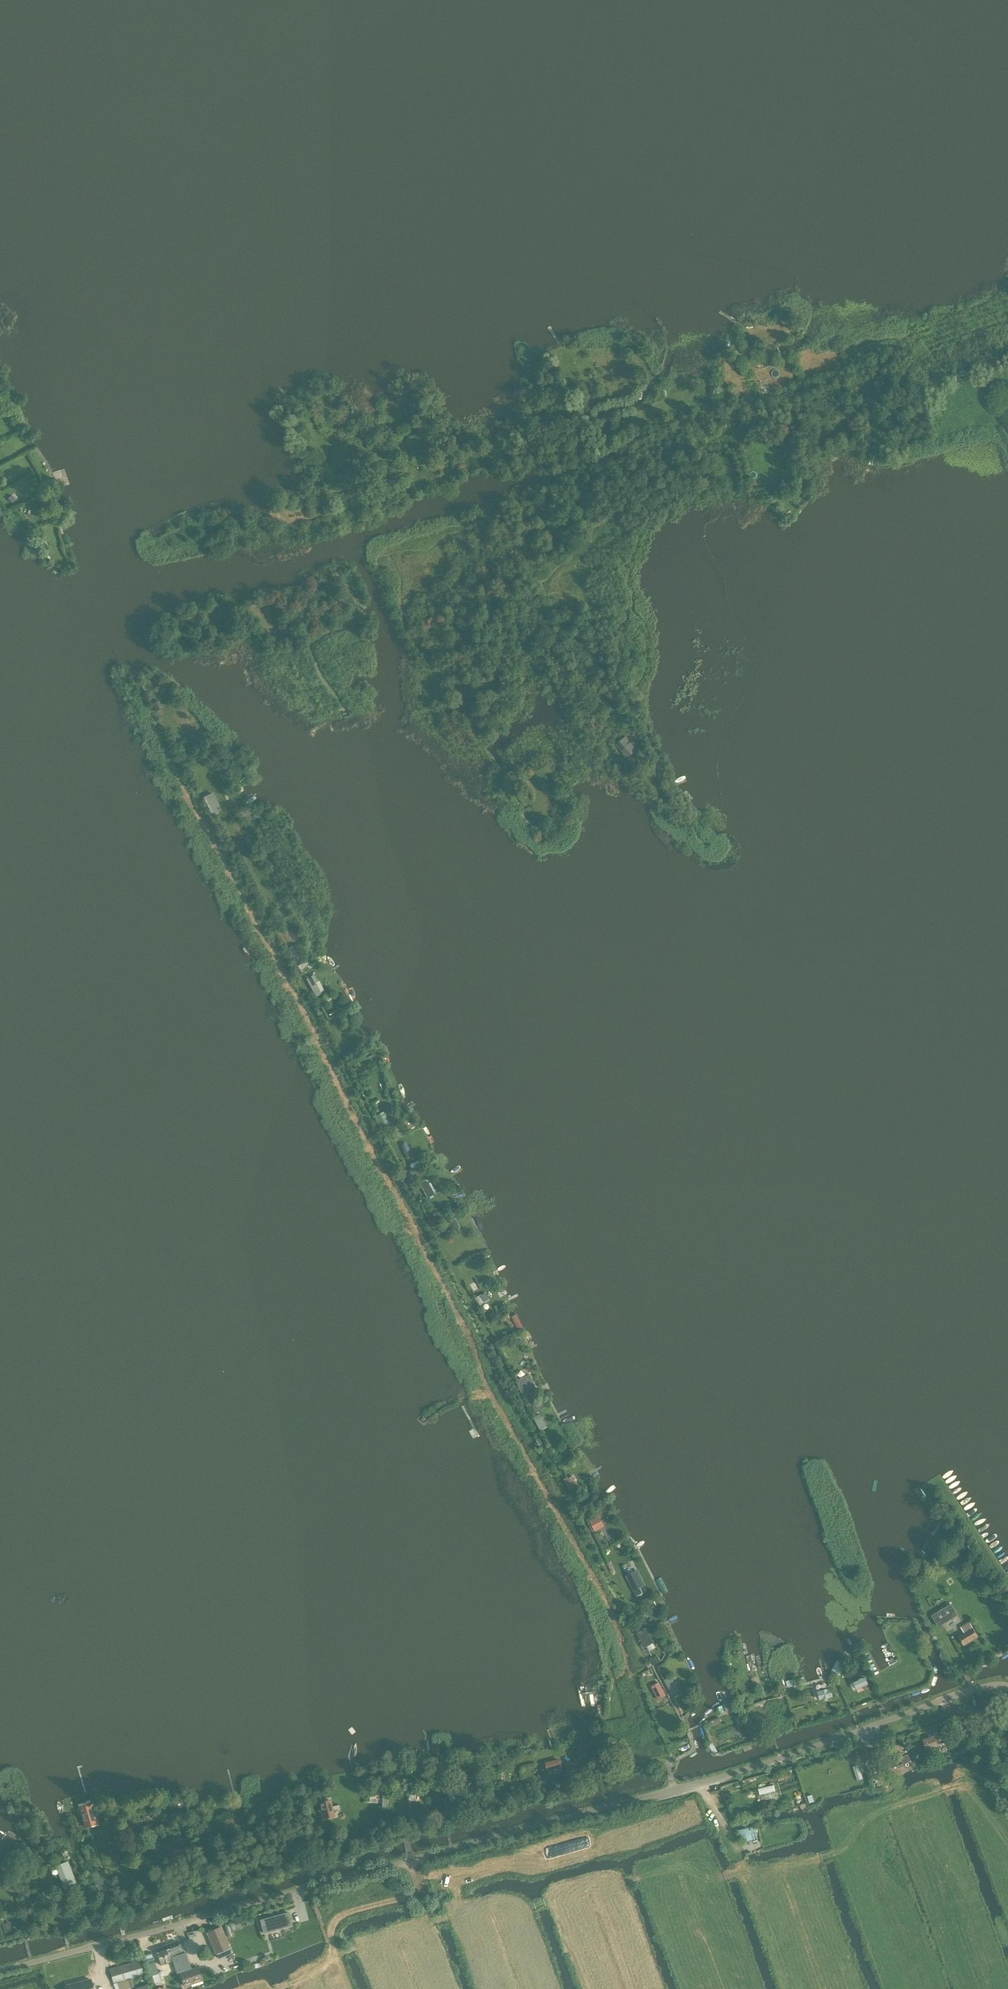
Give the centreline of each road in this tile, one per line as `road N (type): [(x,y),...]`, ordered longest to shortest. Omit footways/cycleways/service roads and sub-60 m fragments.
road 1 (unclassified): [(0,1970),(659,1794),(958,1696),(1007,1688)]

